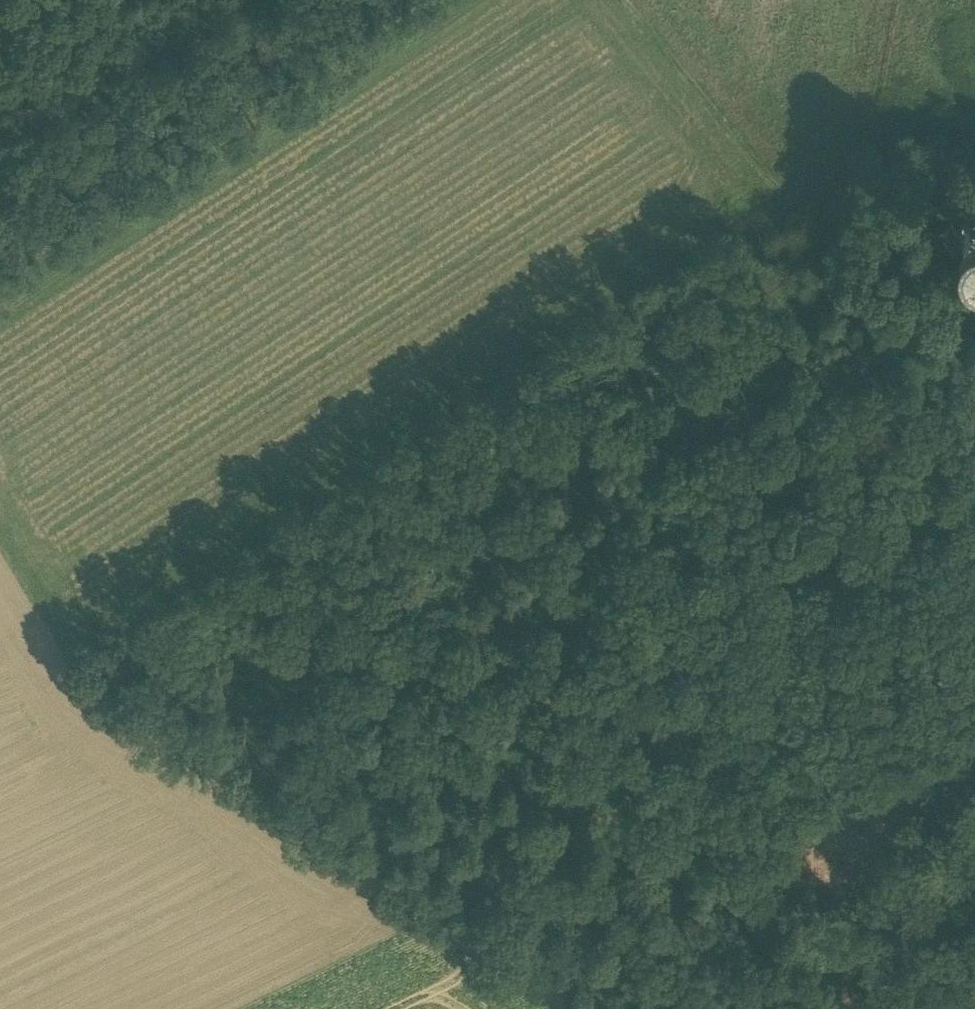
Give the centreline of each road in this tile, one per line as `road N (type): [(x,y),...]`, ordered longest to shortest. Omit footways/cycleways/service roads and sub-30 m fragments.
road 1 (track): [(623,0),(968,423)]

